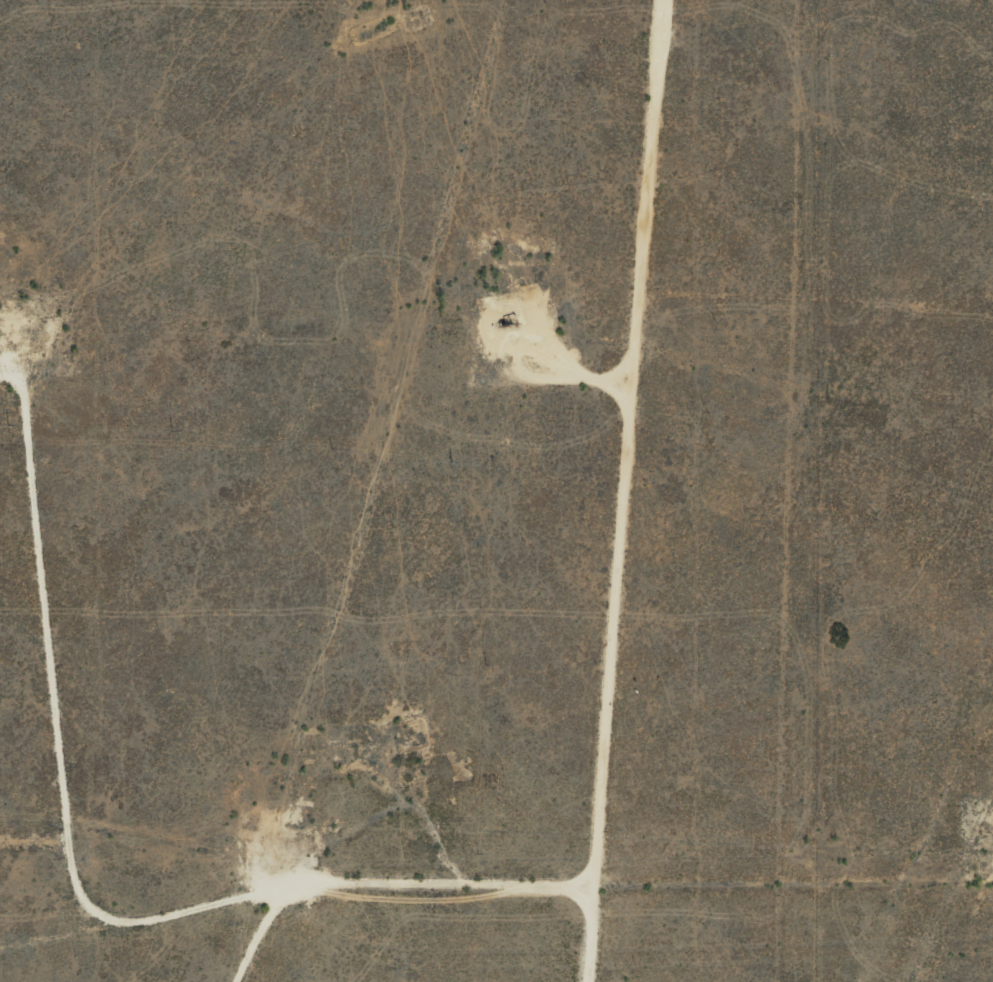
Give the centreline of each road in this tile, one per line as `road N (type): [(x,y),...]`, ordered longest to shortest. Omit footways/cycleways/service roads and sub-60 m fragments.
road 1 (track): [(1,379),(84,905),(123,958),(427,873),(614,878)]
road 2 (track): [(667,0),(630,781),(608,981)]

